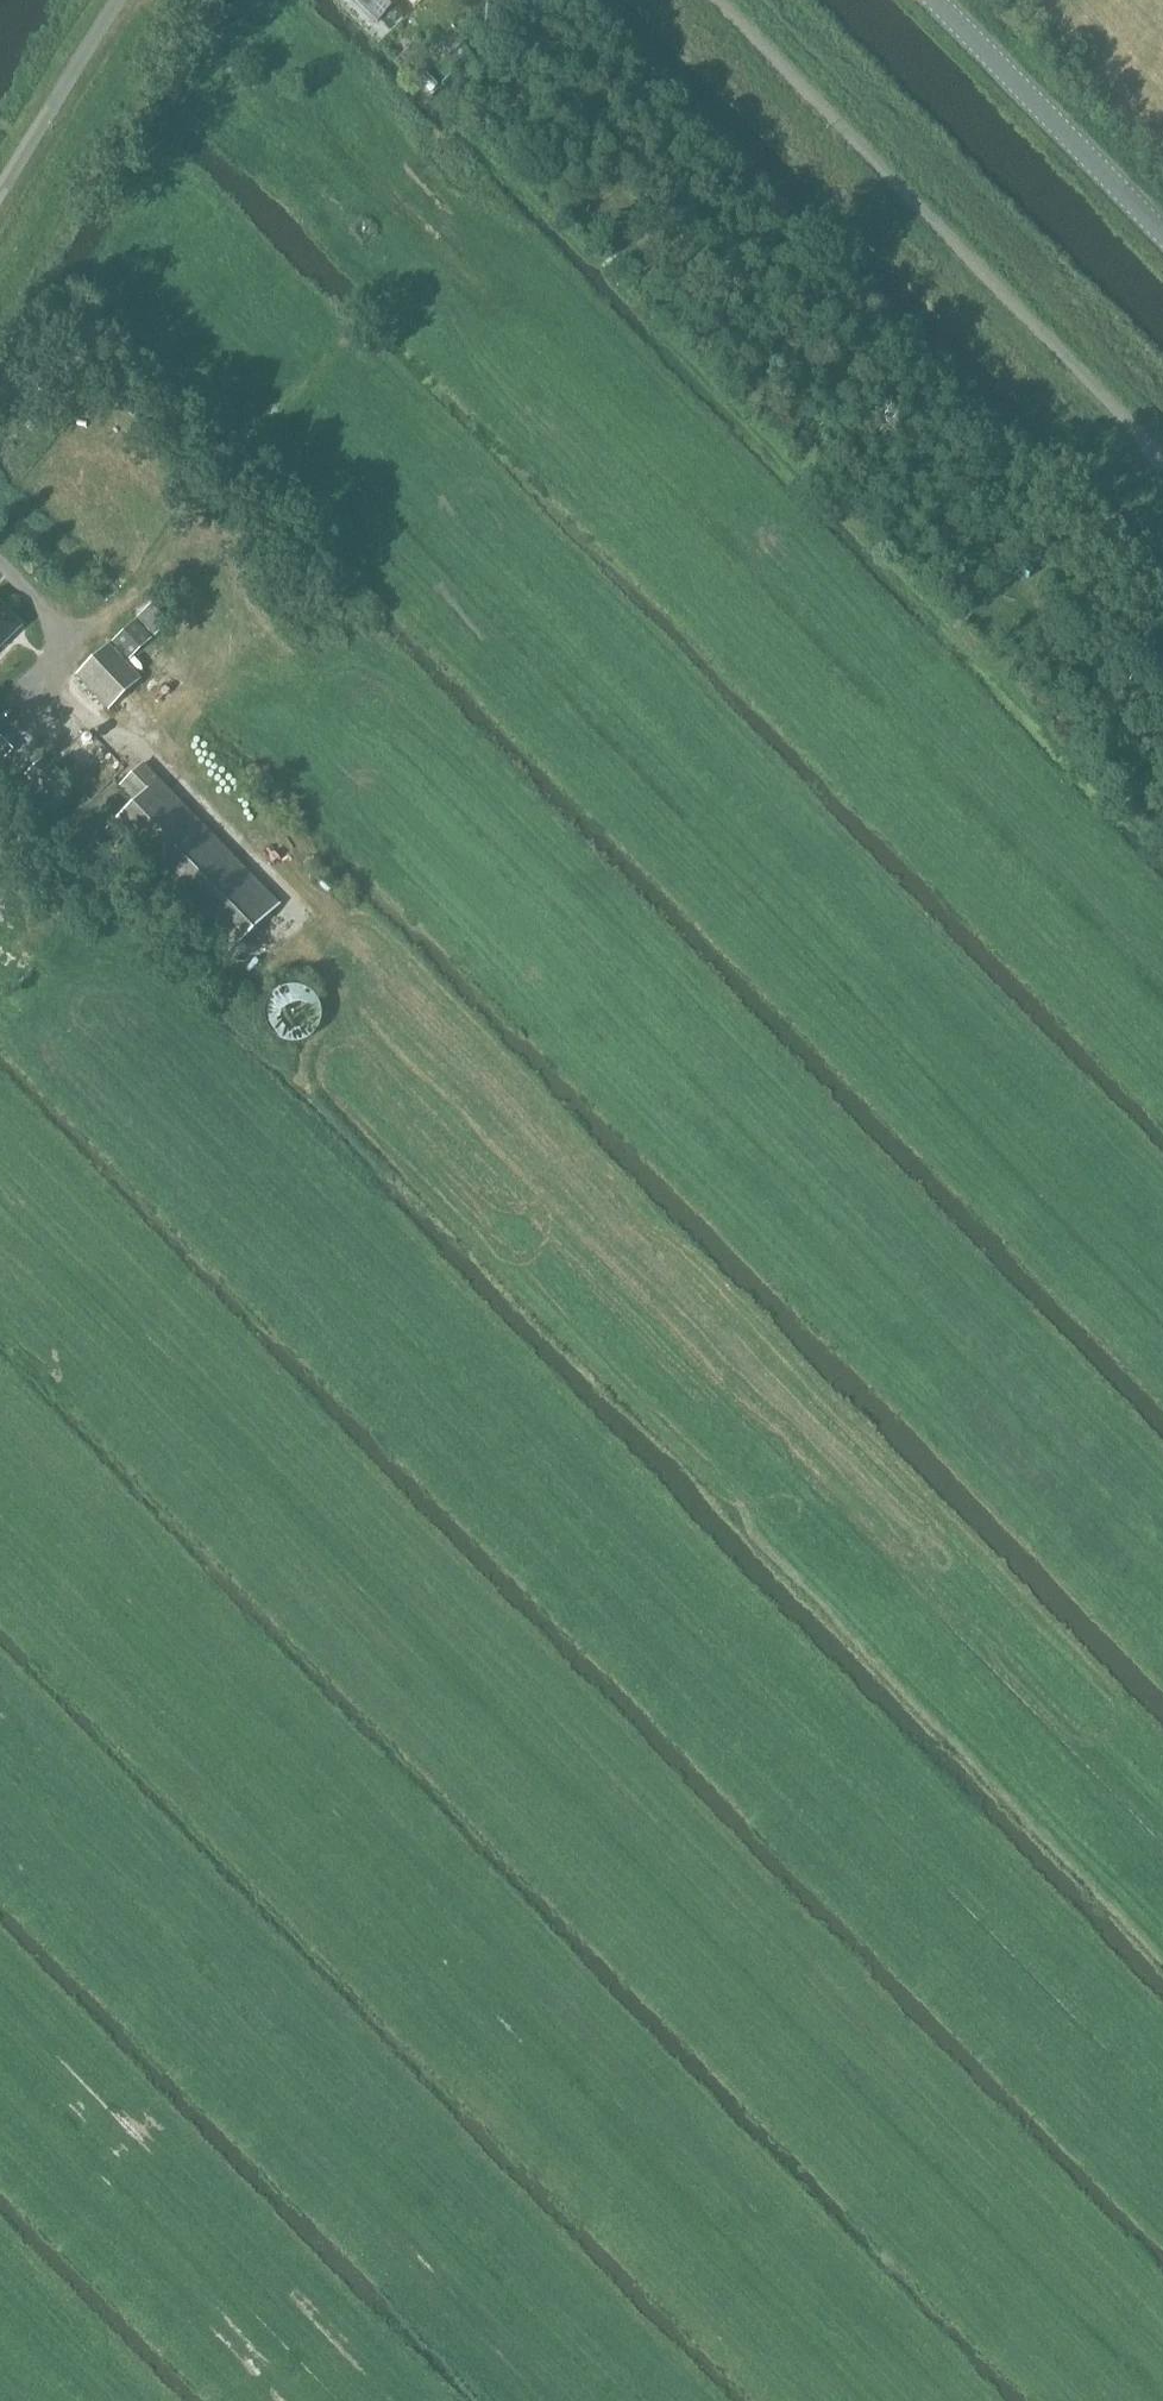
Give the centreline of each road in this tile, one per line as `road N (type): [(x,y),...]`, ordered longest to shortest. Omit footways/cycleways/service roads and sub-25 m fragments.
road 1 (track): [(0,568),(78,649),(53,675),(156,761),(305,913)]
road 2 (tertiary): [(1162,238),(932,0)]
road 3 (unclassified): [(0,197),(121,0)]

